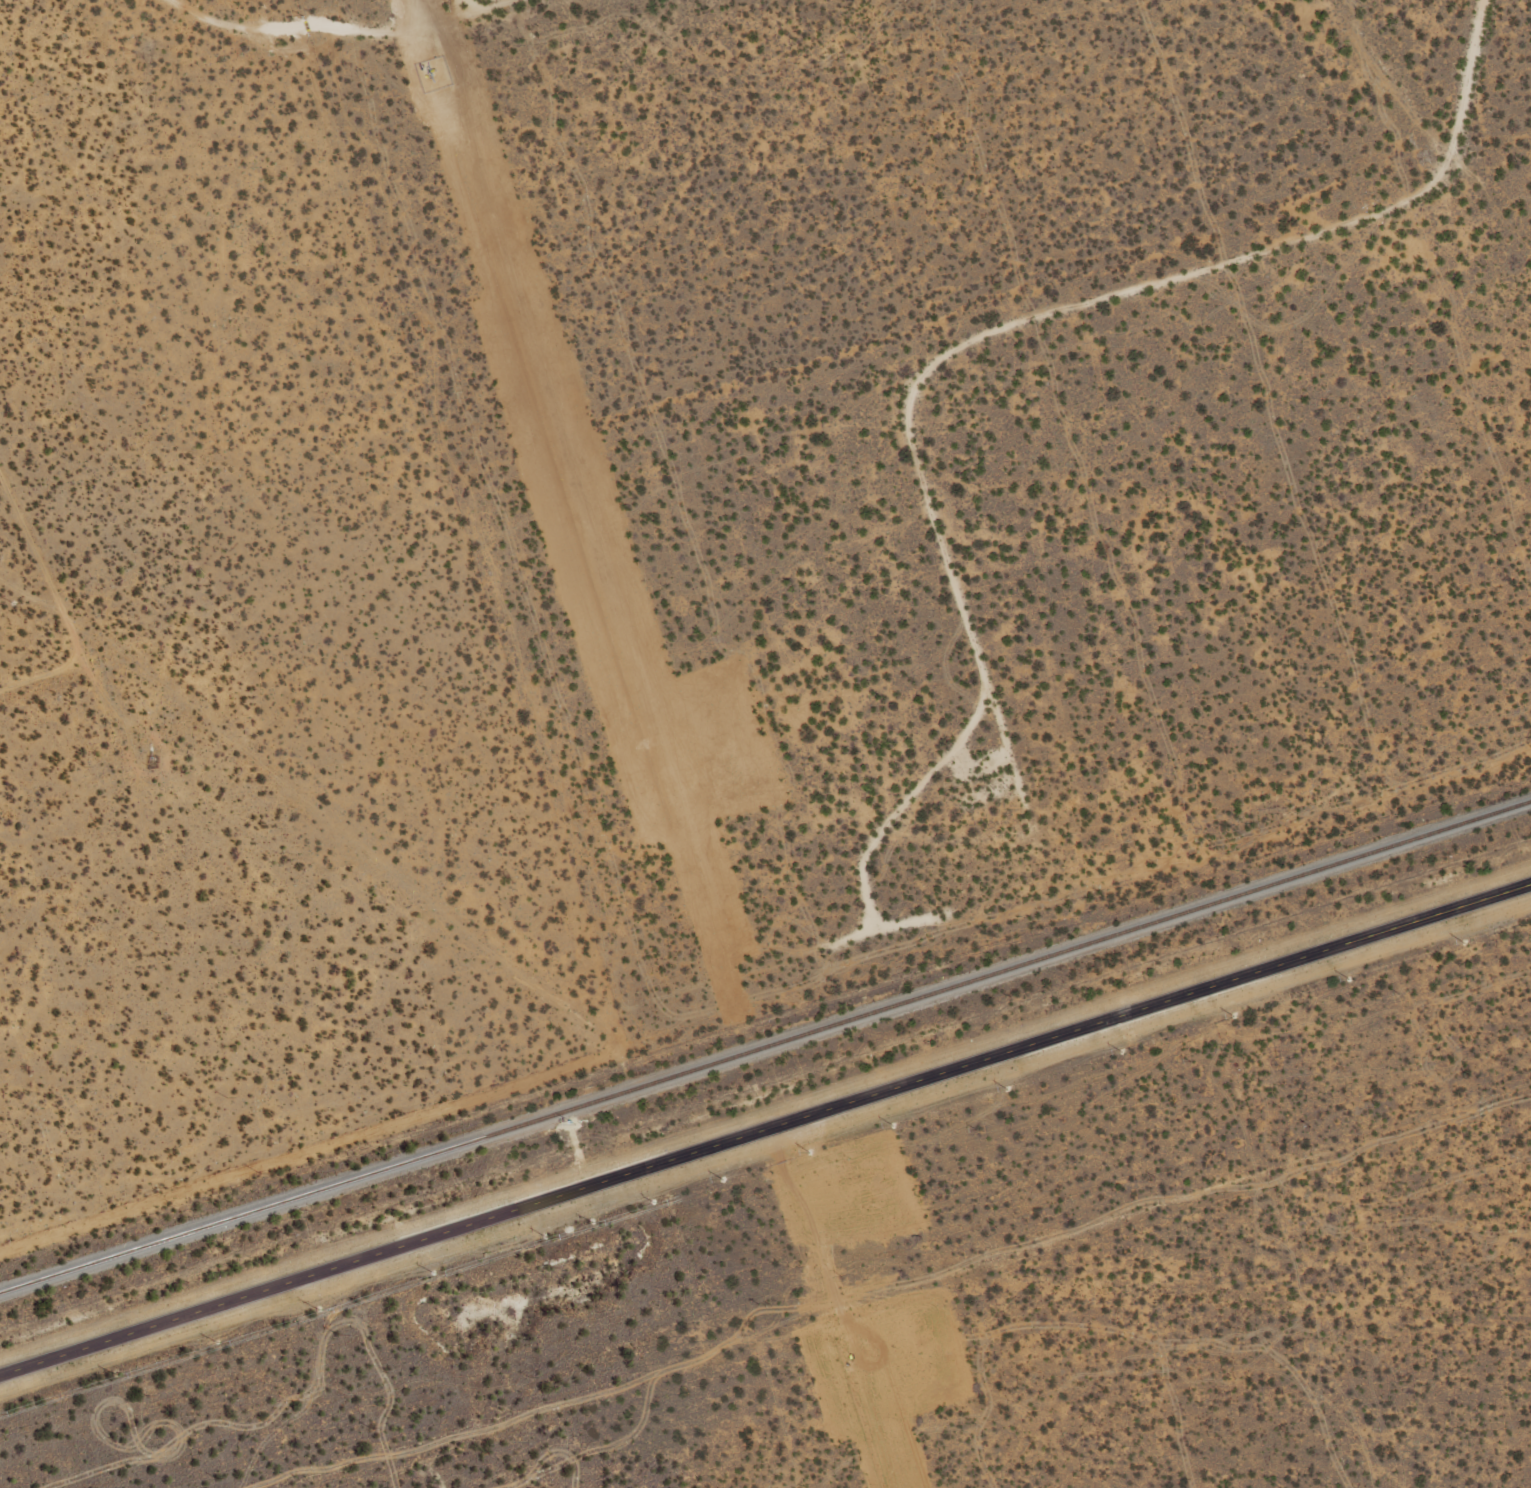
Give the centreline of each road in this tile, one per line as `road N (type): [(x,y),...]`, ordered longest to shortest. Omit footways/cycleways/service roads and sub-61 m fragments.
road 1 (tertiary): [(0,1375),(1530,886)]

